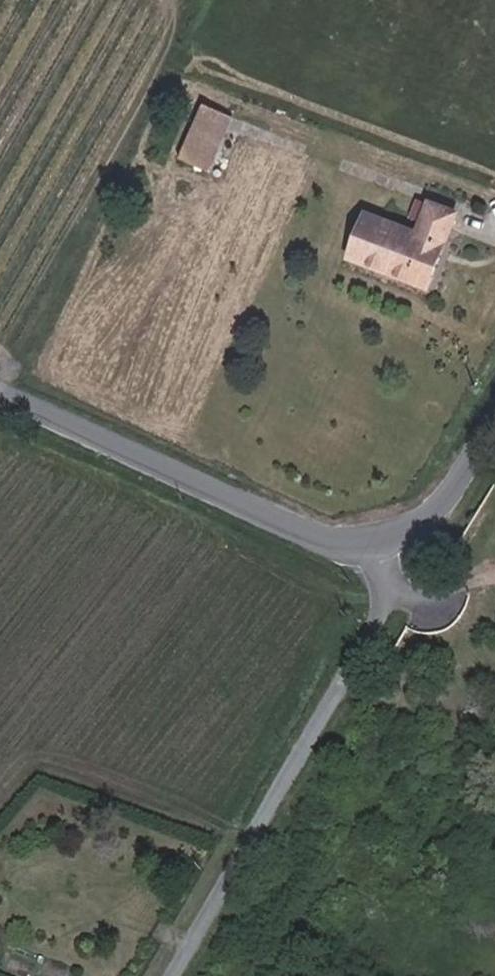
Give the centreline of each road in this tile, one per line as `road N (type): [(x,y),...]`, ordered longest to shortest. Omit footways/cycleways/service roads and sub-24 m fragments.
road 1 (unclassified): [(406,585),(182,975)]
road 2 (unclassified): [(406,585),(0,393)]
road 3 (unclassified): [(494,435),(406,585)]

